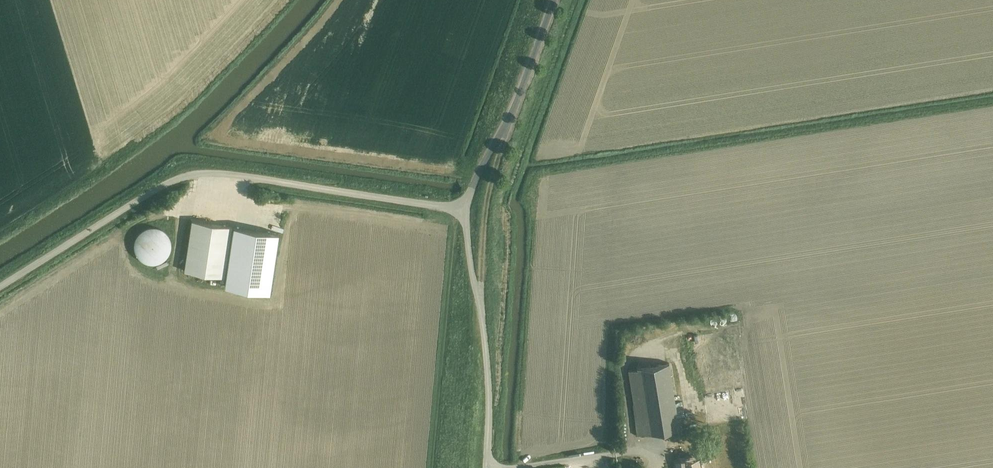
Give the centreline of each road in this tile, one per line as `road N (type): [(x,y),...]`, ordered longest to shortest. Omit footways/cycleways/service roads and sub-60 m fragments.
road 1 (unclassified): [(0,287),(190,175),(224,173),(466,210)]
road 2 (unclassified): [(487,467),(489,386),(466,210)]
road 3 (unclassified): [(466,210),(554,0)]

